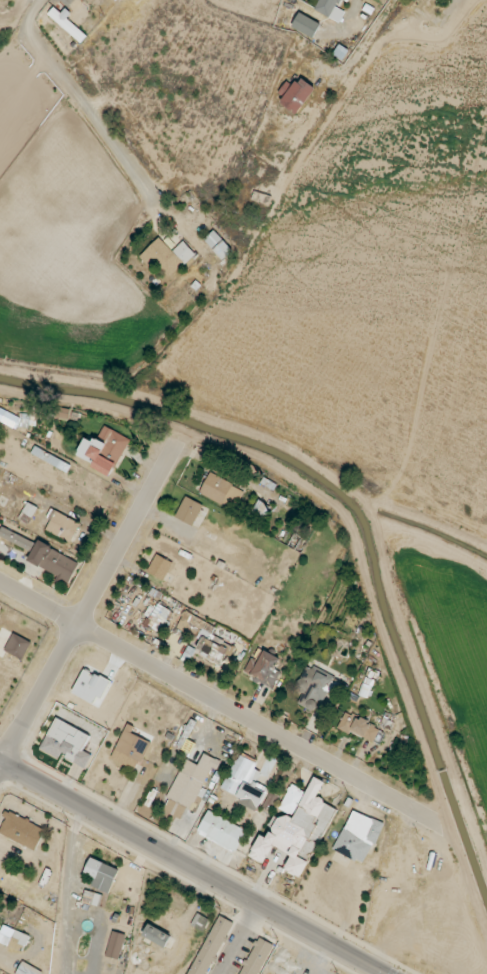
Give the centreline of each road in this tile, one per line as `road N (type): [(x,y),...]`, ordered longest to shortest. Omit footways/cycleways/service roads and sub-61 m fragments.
road 1 (residential): [(0,581),(428,818)]
road 2 (tertiary): [(387,973),(0,762)]
road 3 (residential): [(0,767),(177,445)]
road 4 (residential): [(44,0),(31,25),(156,193)]

